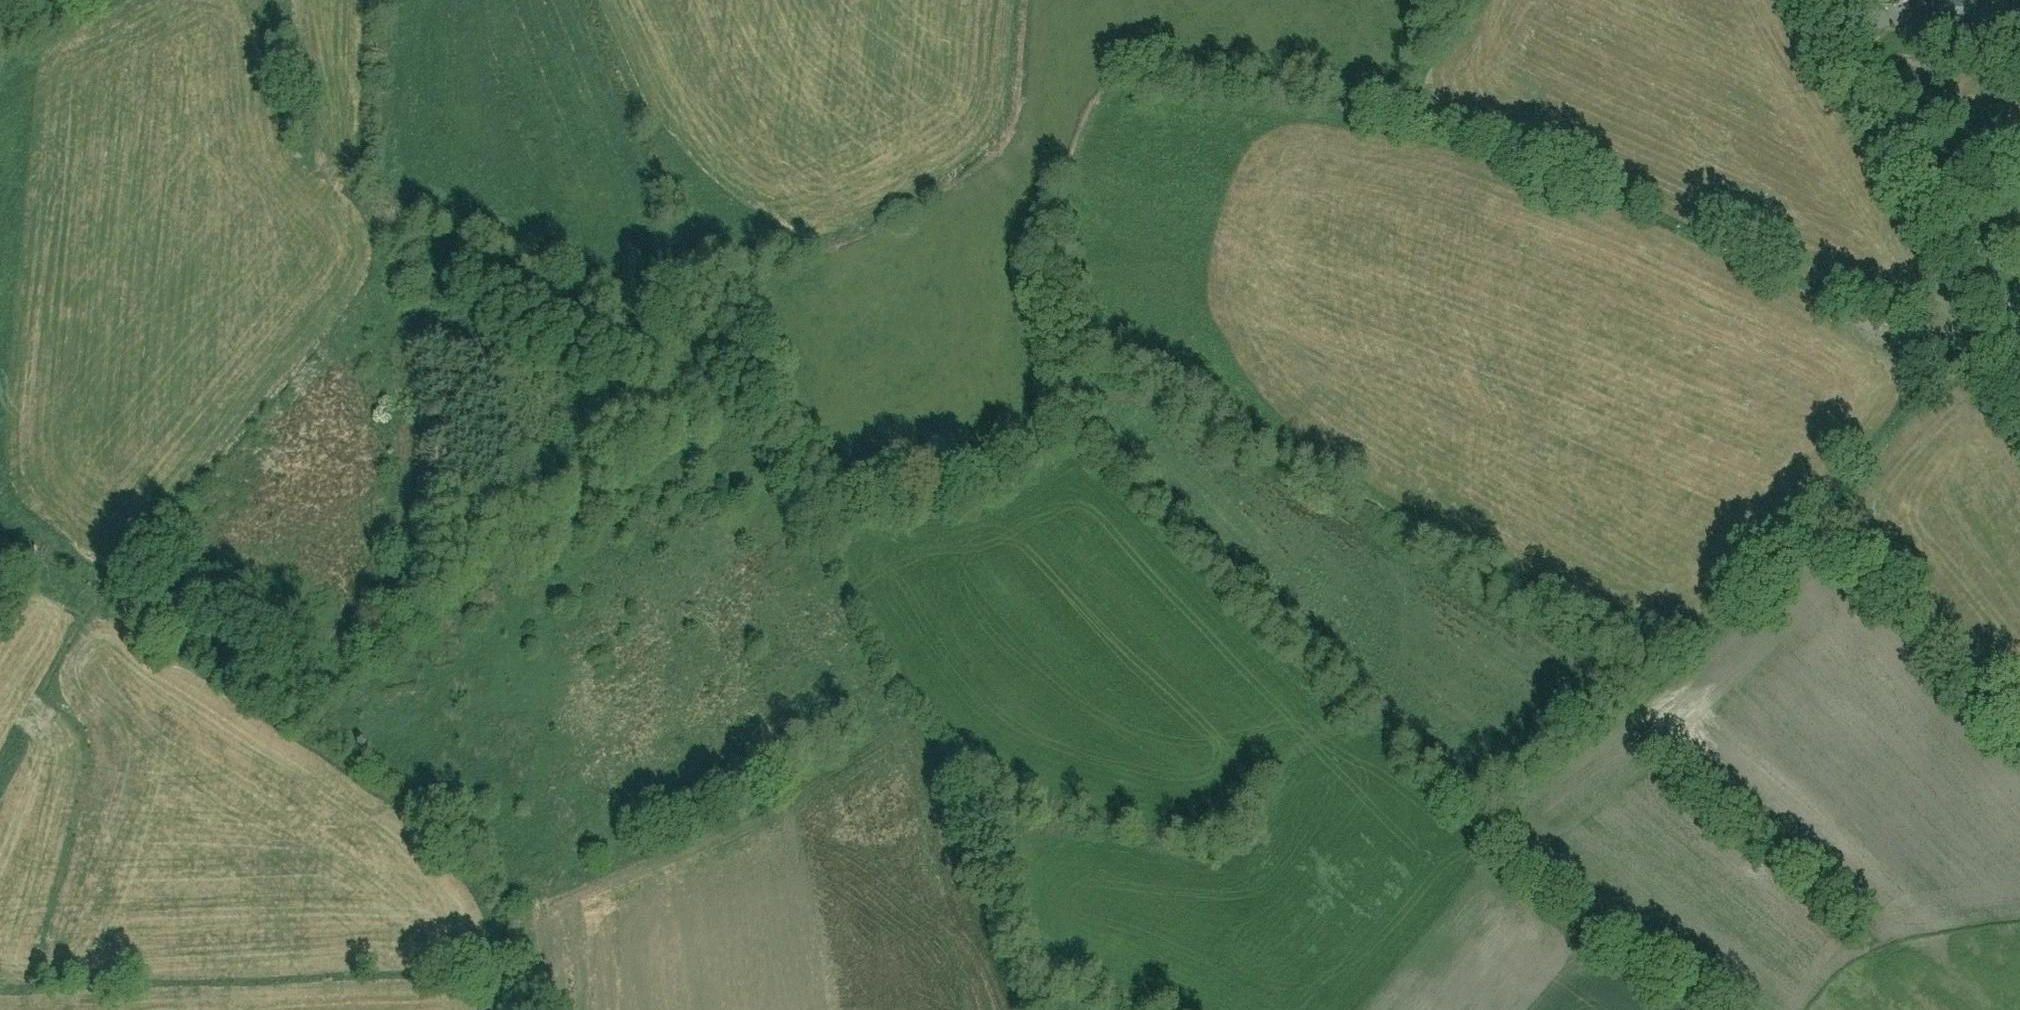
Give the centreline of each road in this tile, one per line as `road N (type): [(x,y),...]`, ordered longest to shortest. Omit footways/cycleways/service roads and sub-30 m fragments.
road 1 (residential): [(2019,328),(1826,0)]

